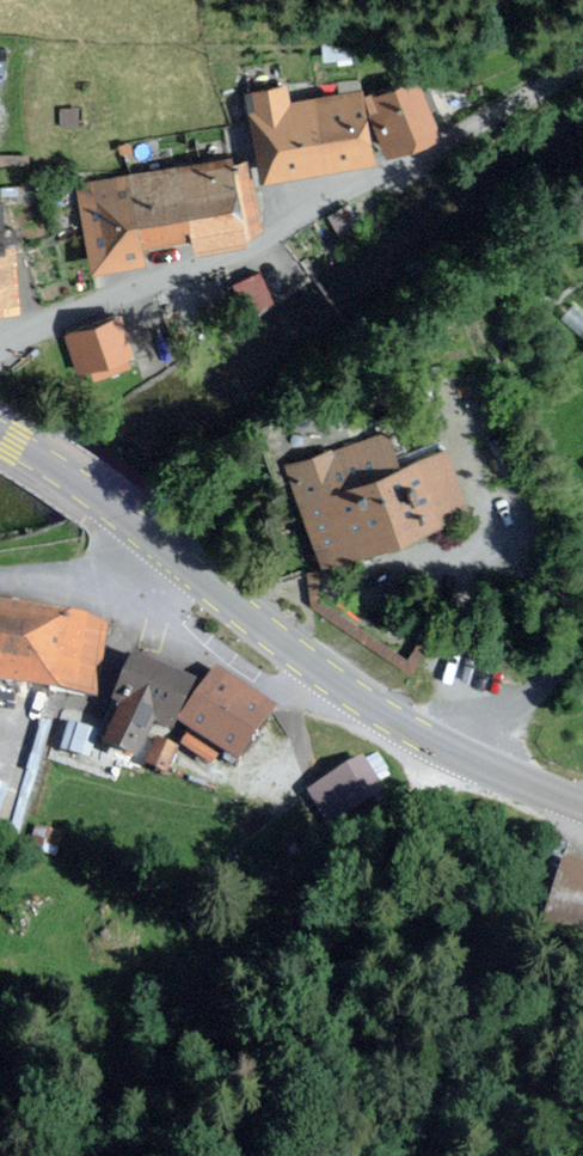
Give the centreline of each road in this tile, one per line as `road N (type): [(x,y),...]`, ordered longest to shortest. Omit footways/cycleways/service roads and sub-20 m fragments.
road 1 (secondary): [(0,436),(61,469),(397,722),(473,765),(582,807)]
road 2 (residential): [(582,66),(279,234),(0,344)]

